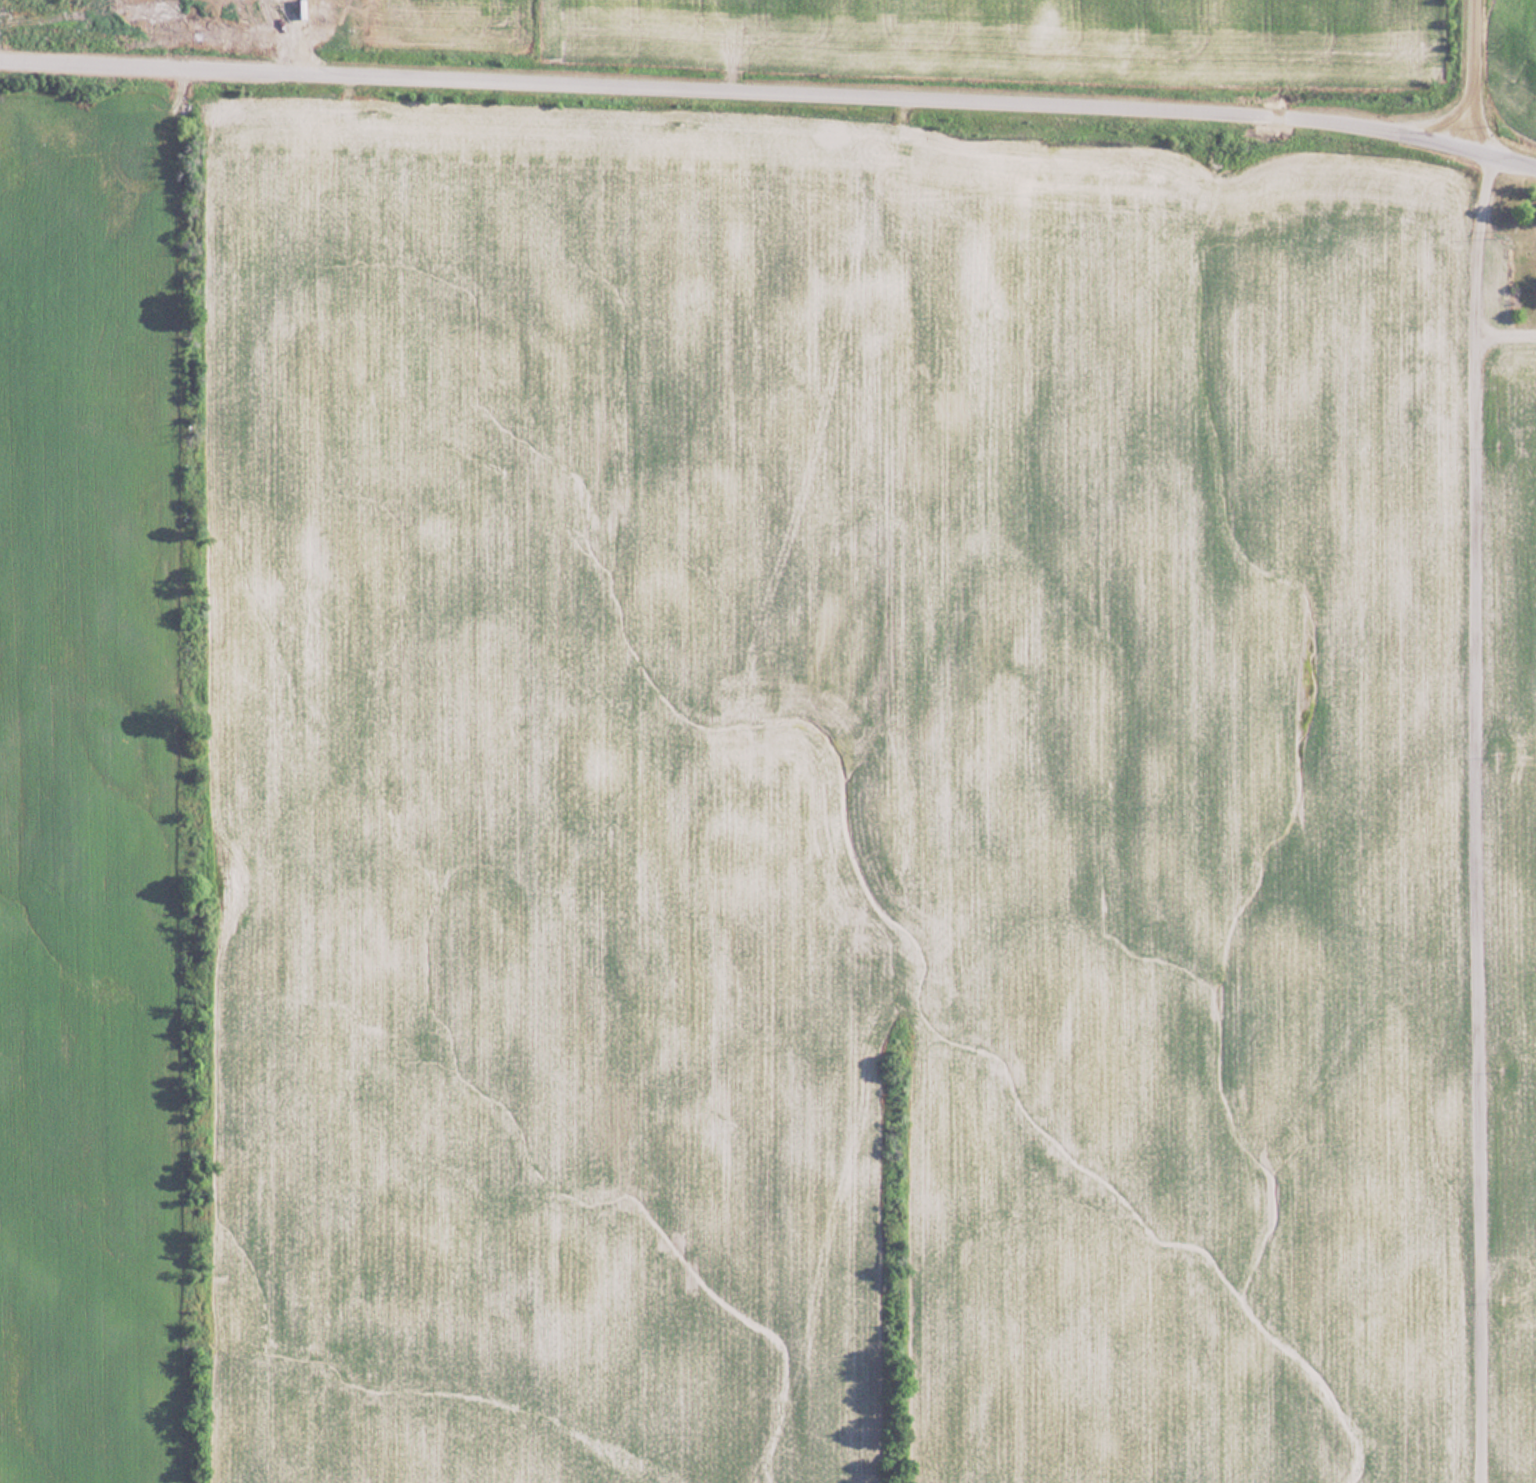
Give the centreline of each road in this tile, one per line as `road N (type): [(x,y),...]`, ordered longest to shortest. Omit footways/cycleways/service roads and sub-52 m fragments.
road 1 (residential): [(0,64),(1295,120),(1464,152)]
road 2 (residential): [(1474,155),(1477,0)]

